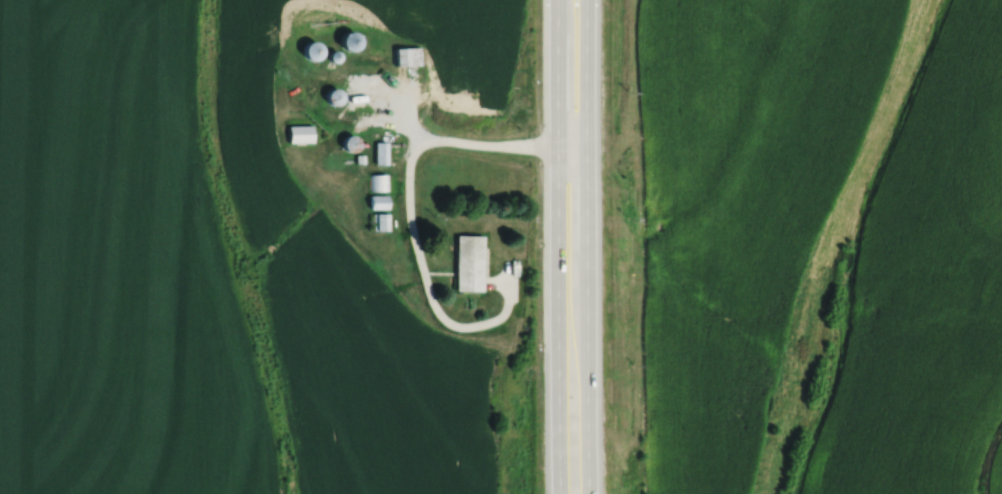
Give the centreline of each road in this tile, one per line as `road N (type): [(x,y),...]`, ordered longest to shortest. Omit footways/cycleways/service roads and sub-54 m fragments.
road 1 (trunk): [(584,493),(582,0)]
road 2 (trunk): [(555,0),(556,493)]

